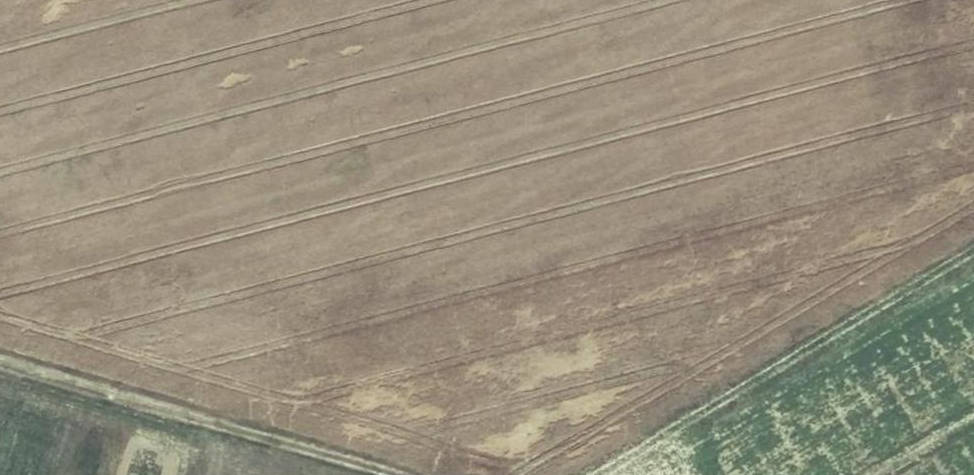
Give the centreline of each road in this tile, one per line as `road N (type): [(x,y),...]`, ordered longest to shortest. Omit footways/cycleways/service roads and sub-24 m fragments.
road 1 (track): [(0,362),(383,474)]

